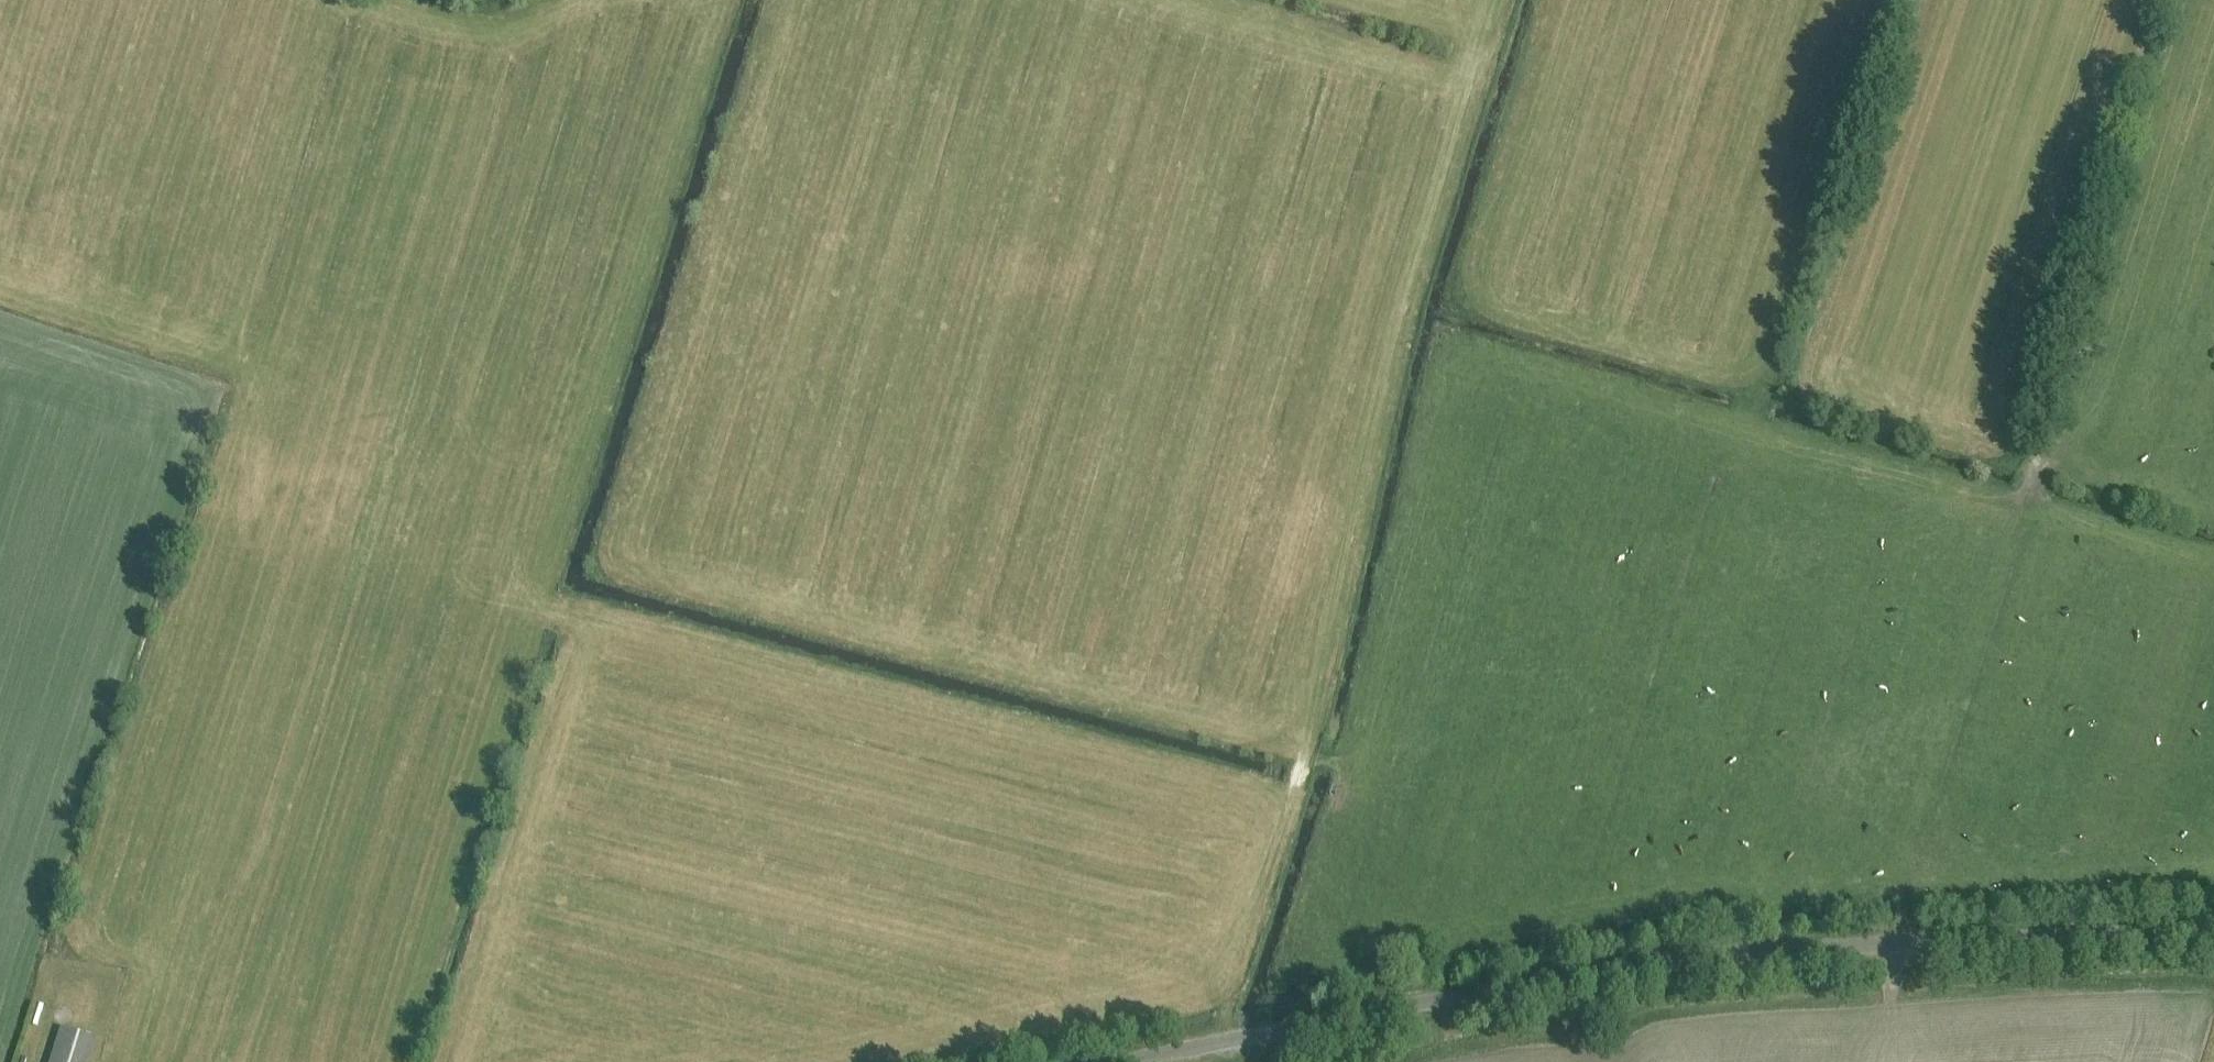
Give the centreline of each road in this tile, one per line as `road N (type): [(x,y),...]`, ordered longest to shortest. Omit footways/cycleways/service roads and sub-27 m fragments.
road 1 (unclassified): [(1148,1061),(1643,963),(1796,942),(2213,924)]

